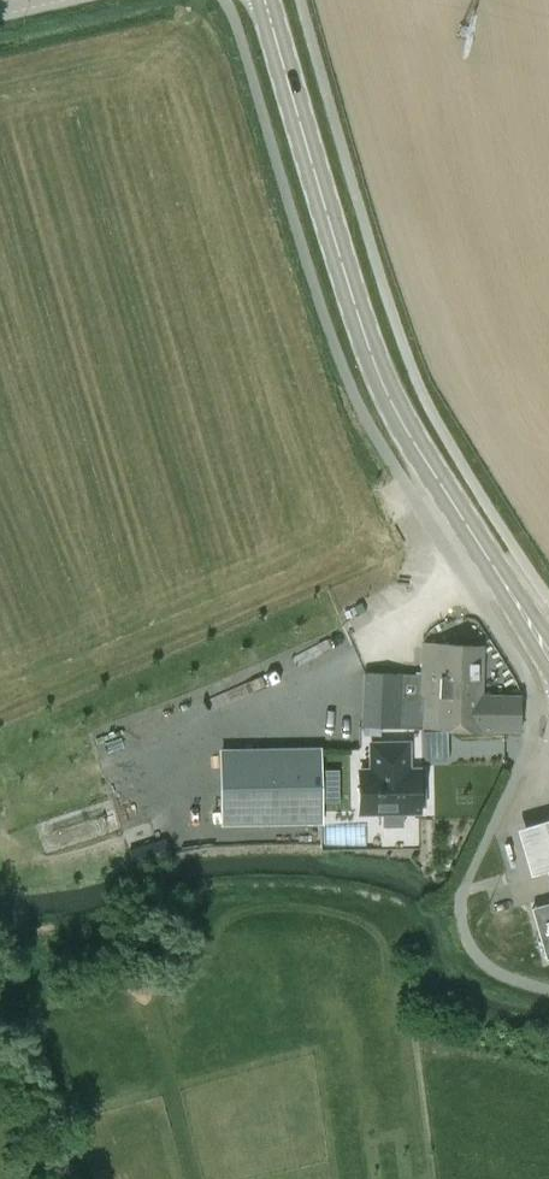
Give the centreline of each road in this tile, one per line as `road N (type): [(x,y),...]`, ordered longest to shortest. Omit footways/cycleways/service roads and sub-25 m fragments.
road 1 (secondary): [(548,655),(404,422),(371,352),(265,0)]

